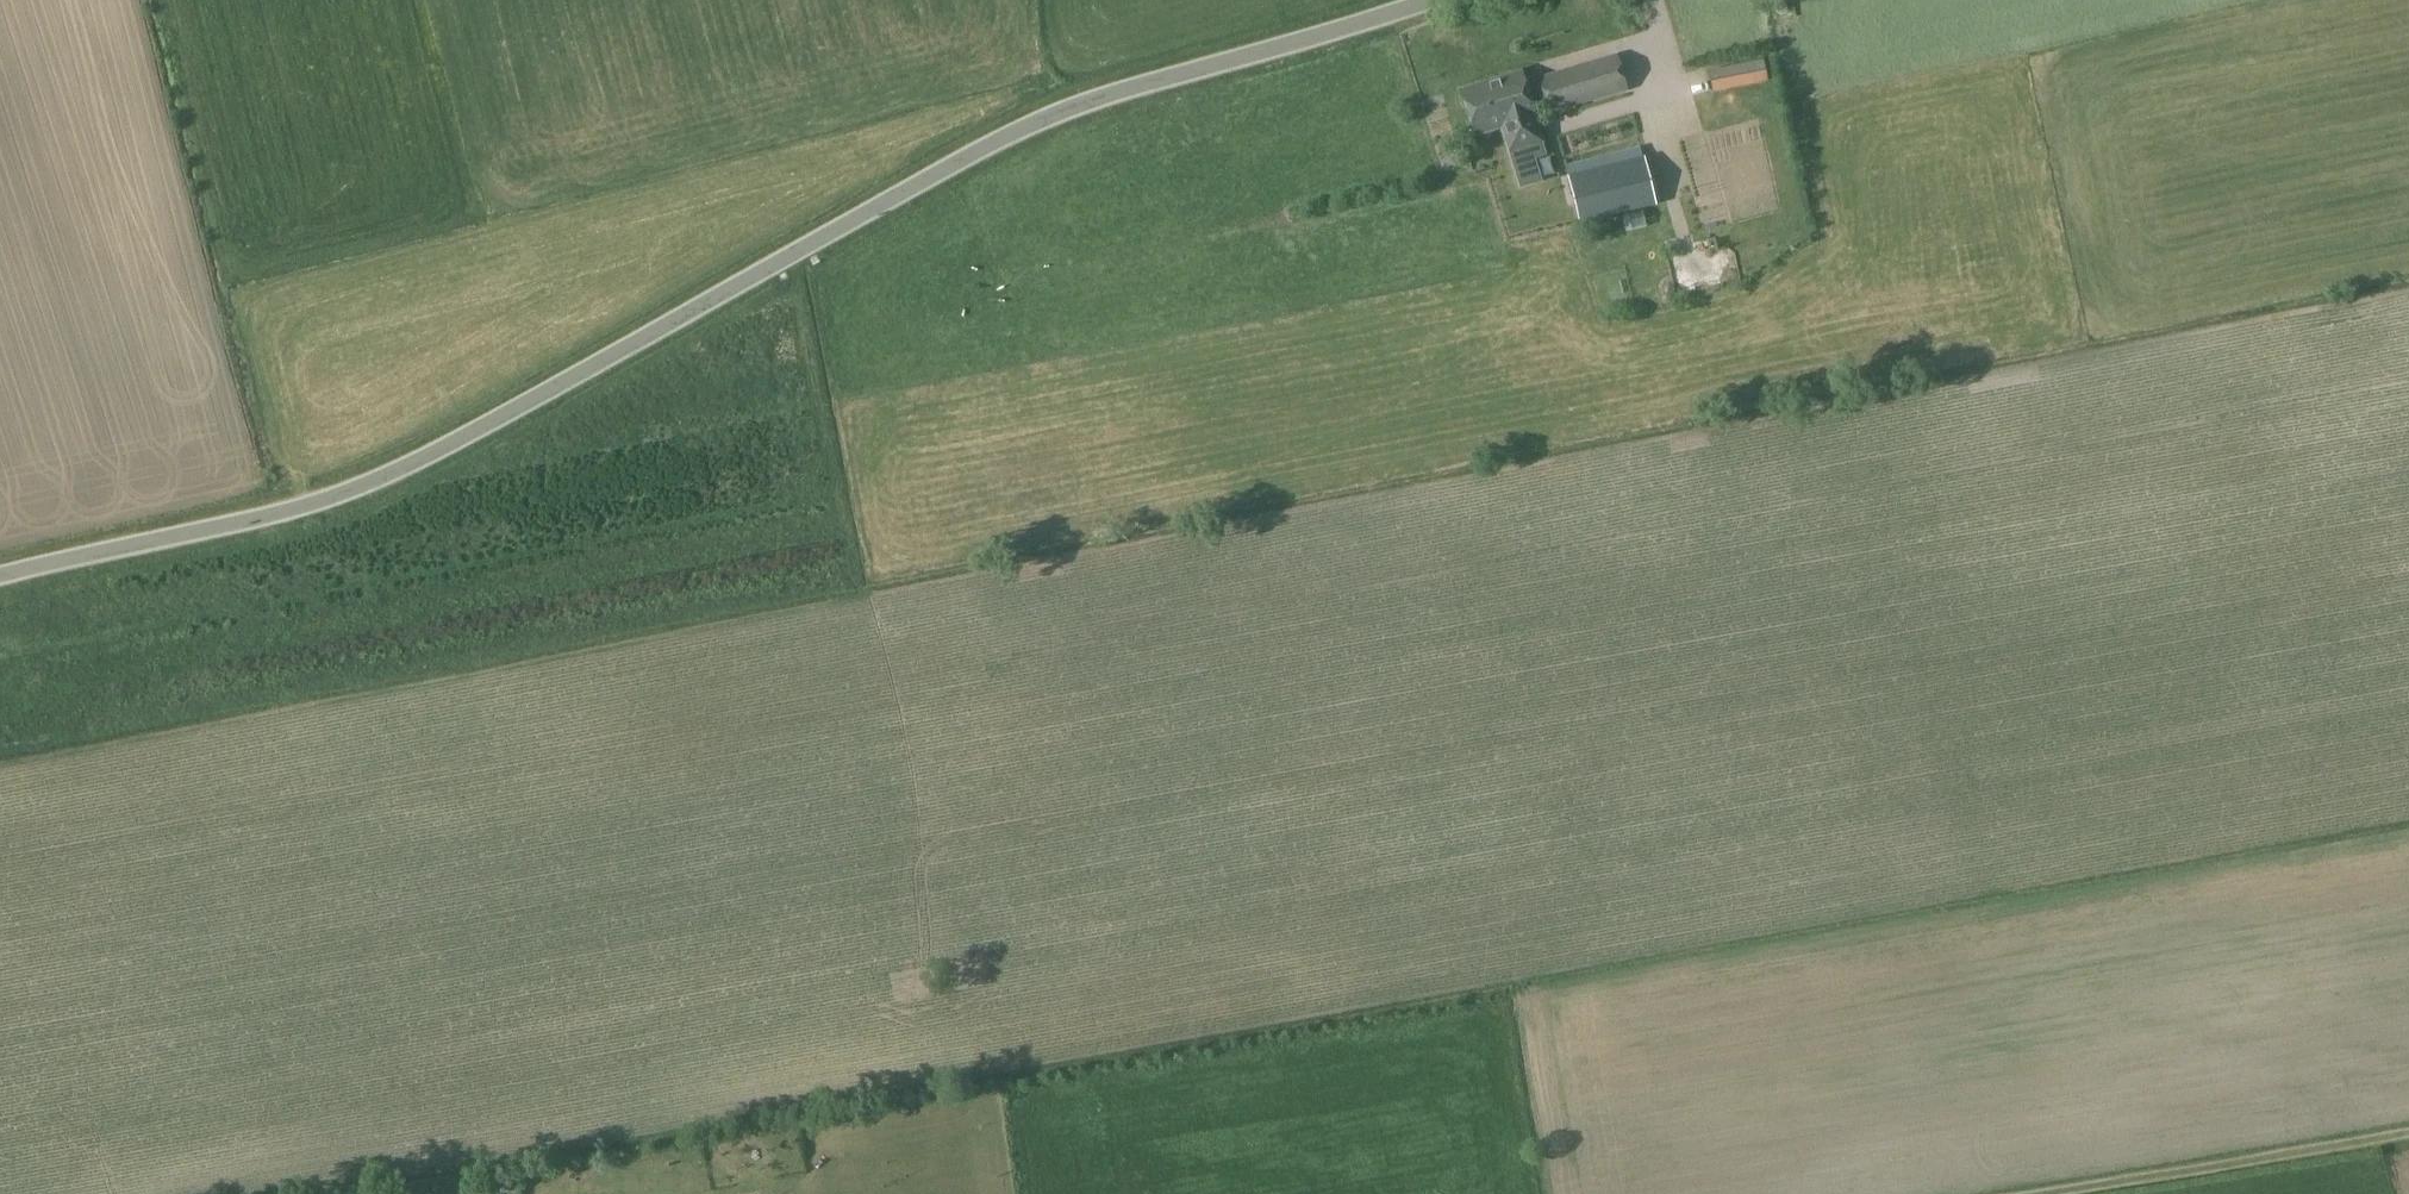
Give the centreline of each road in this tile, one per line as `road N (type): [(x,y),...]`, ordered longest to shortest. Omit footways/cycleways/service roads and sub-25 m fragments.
road 1 (unclassified): [(0,574),(352,489),(471,433),(1033,125),(1427,0)]
road 2 (track): [(2408,1133),(2040,1193)]

